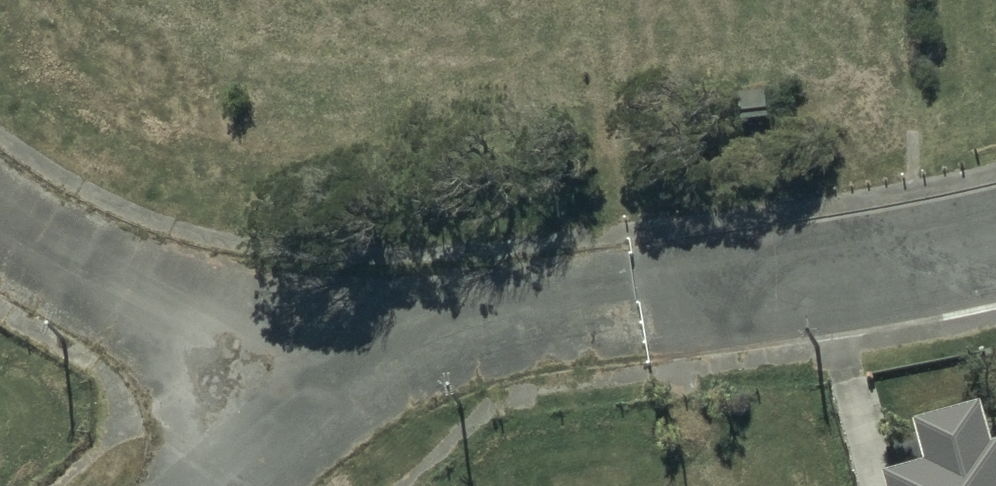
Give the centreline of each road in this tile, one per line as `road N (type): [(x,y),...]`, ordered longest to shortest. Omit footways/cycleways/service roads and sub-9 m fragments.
road 1 (track): [(640,303),(300,341),(204,328),(0,221)]
road 2 (residential): [(995,241),(640,303)]
road 3 (track): [(300,341),(214,485)]

